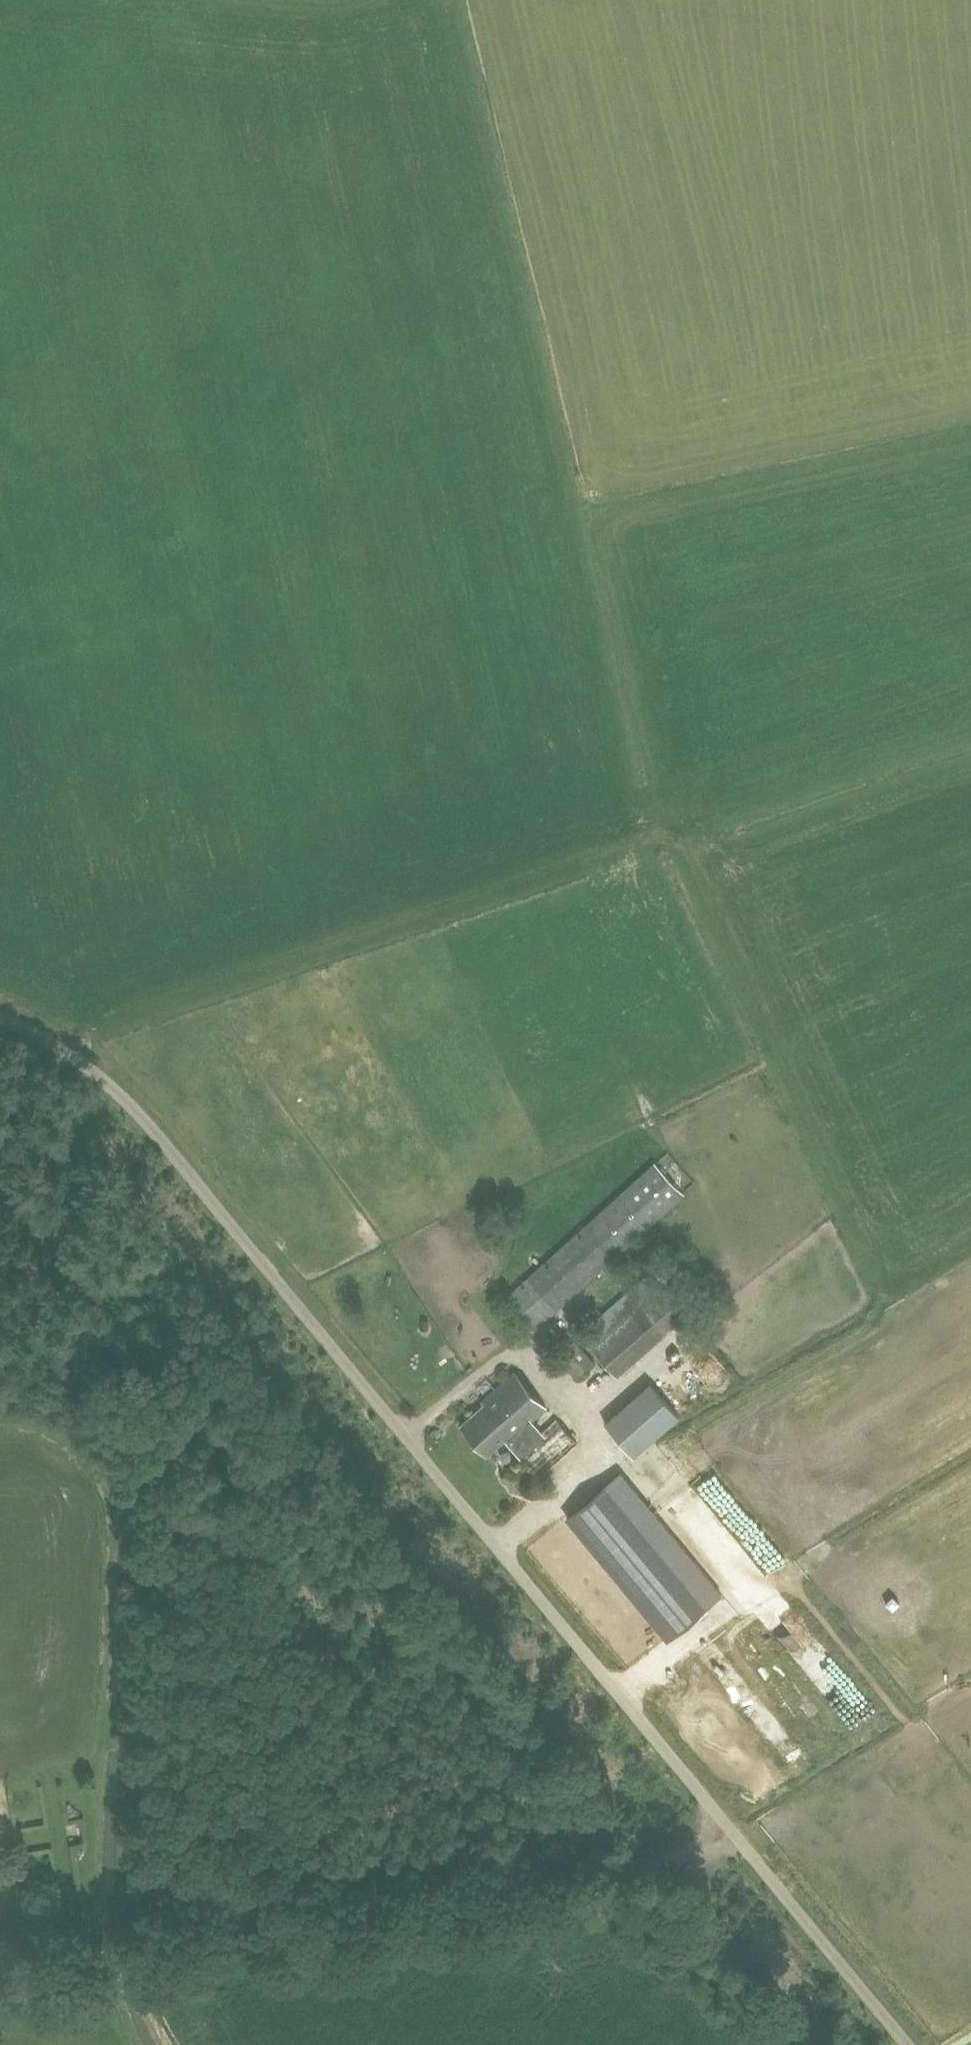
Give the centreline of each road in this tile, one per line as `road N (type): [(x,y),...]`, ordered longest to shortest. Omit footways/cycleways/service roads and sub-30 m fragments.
road 1 (unclassified): [(911,2044),(138,1096),(0,1018)]

